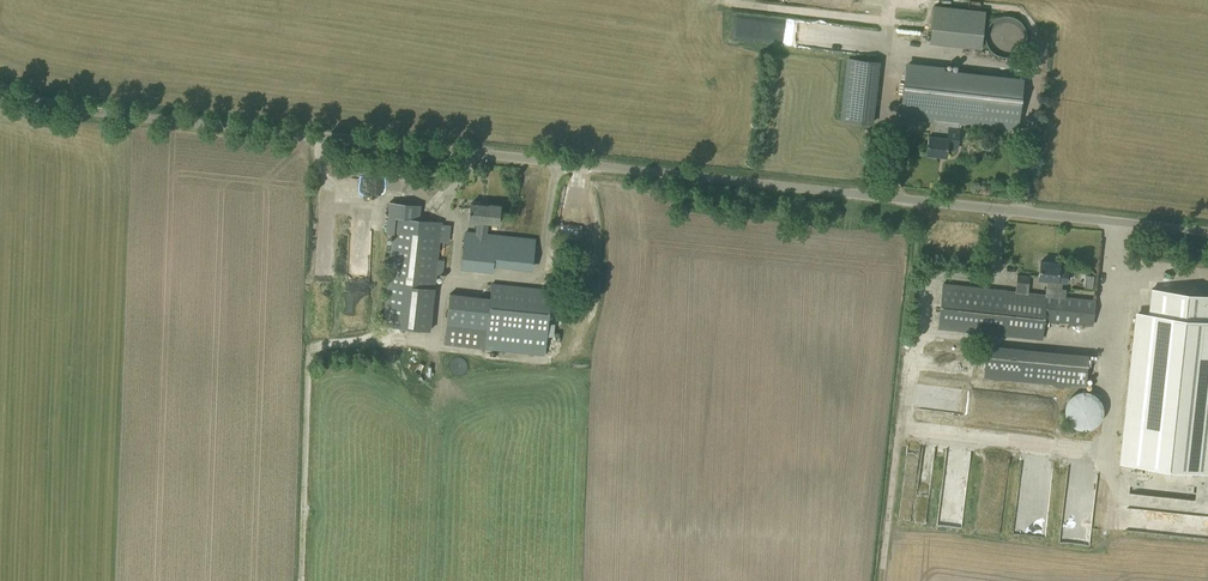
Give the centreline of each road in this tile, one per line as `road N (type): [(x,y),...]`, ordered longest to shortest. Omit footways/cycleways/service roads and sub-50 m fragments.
road 1 (unclassified): [(1207,232),(92,111),(0,88)]

